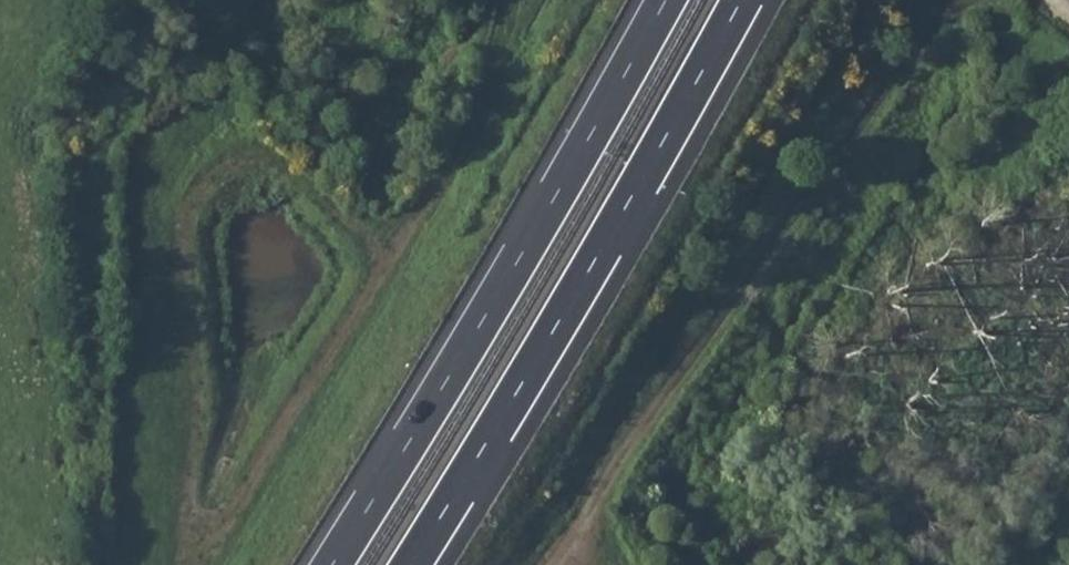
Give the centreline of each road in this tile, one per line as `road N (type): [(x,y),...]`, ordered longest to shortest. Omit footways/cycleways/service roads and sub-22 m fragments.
road 1 (track): [(502,0),(487,78),(393,251),(198,559),(186,226),(209,175),(277,164),(319,208)]
road 2 (track): [(998,0),(928,46),(563,564)]
road 3 (motorway): [(667,0),(334,564)]
road 4 (motorway): [(413,564),(743,0)]

